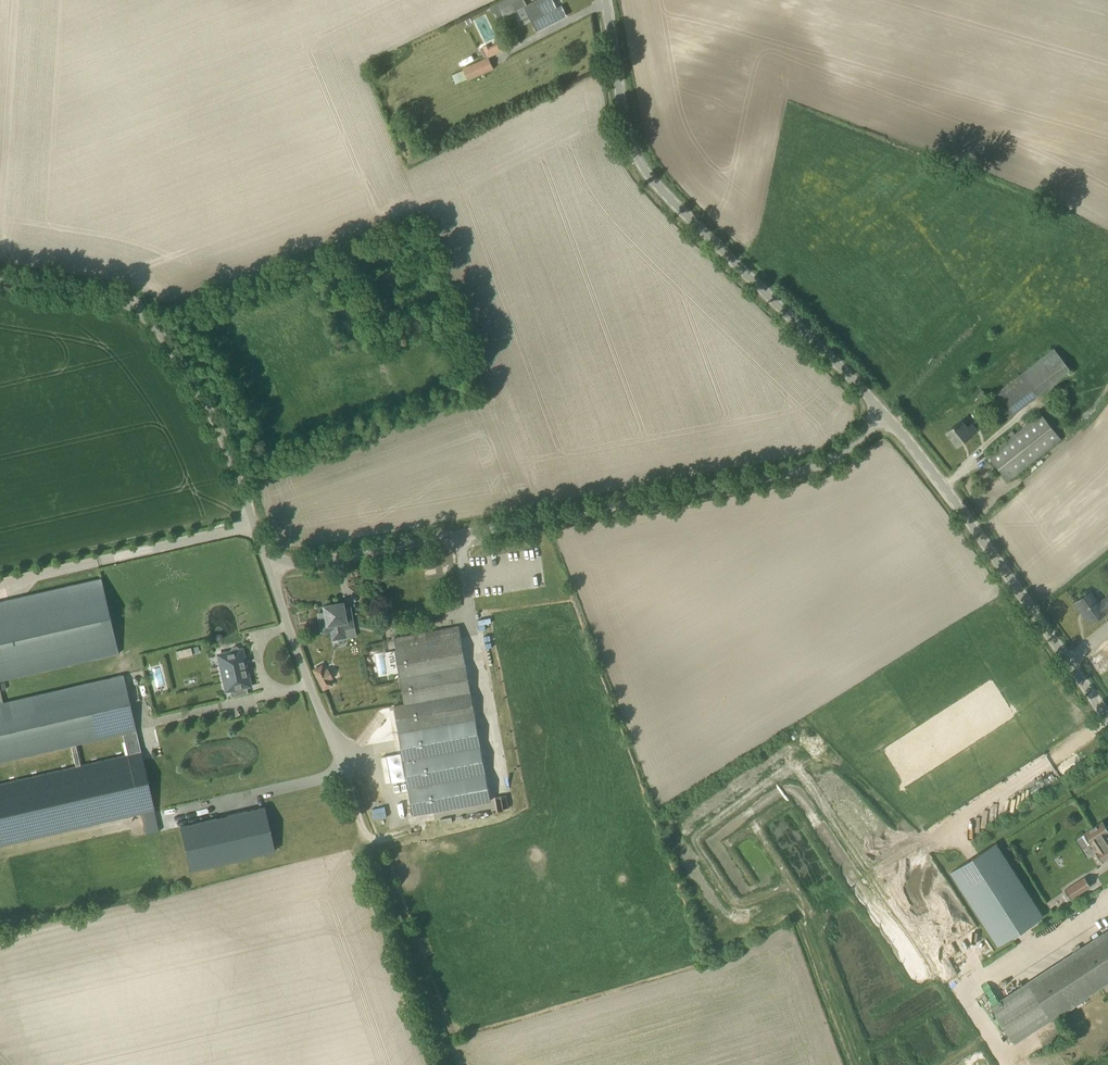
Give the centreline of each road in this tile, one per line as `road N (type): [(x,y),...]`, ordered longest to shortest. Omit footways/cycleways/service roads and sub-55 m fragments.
road 1 (unclassified): [(883,414),(821,462),(270,571)]
road 2 (unclassified): [(883,414),(644,176),(623,133),(604,0)]
road 3 (unclassified): [(270,571),(224,440),(147,314),(108,288),(0,272)]
road 4 (unclassified): [(1107,724),(992,545),(883,414)]
road 5 (unclassified): [(367,844),(270,571)]
road 6 (track): [(367,844),(448,1064)]
road 7 (track): [(0,217),(12,0)]

